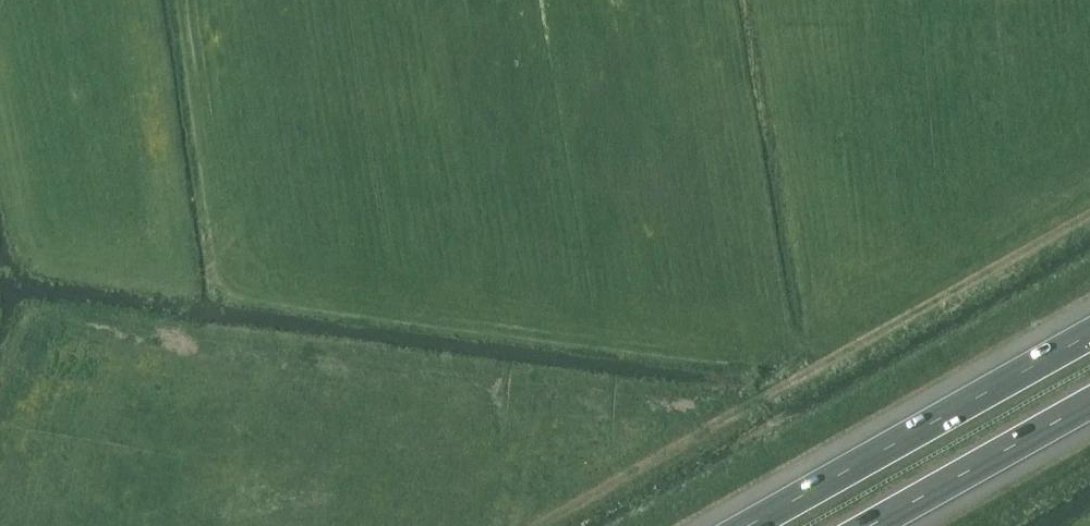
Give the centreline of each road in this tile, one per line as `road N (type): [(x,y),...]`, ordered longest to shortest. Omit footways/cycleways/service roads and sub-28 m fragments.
road 1 (unclassified): [(546,525),(1089,219)]
road 2 (motorway): [(1089,333),(747,525)]
road 3 (motorway): [(870,525),(1089,403)]

